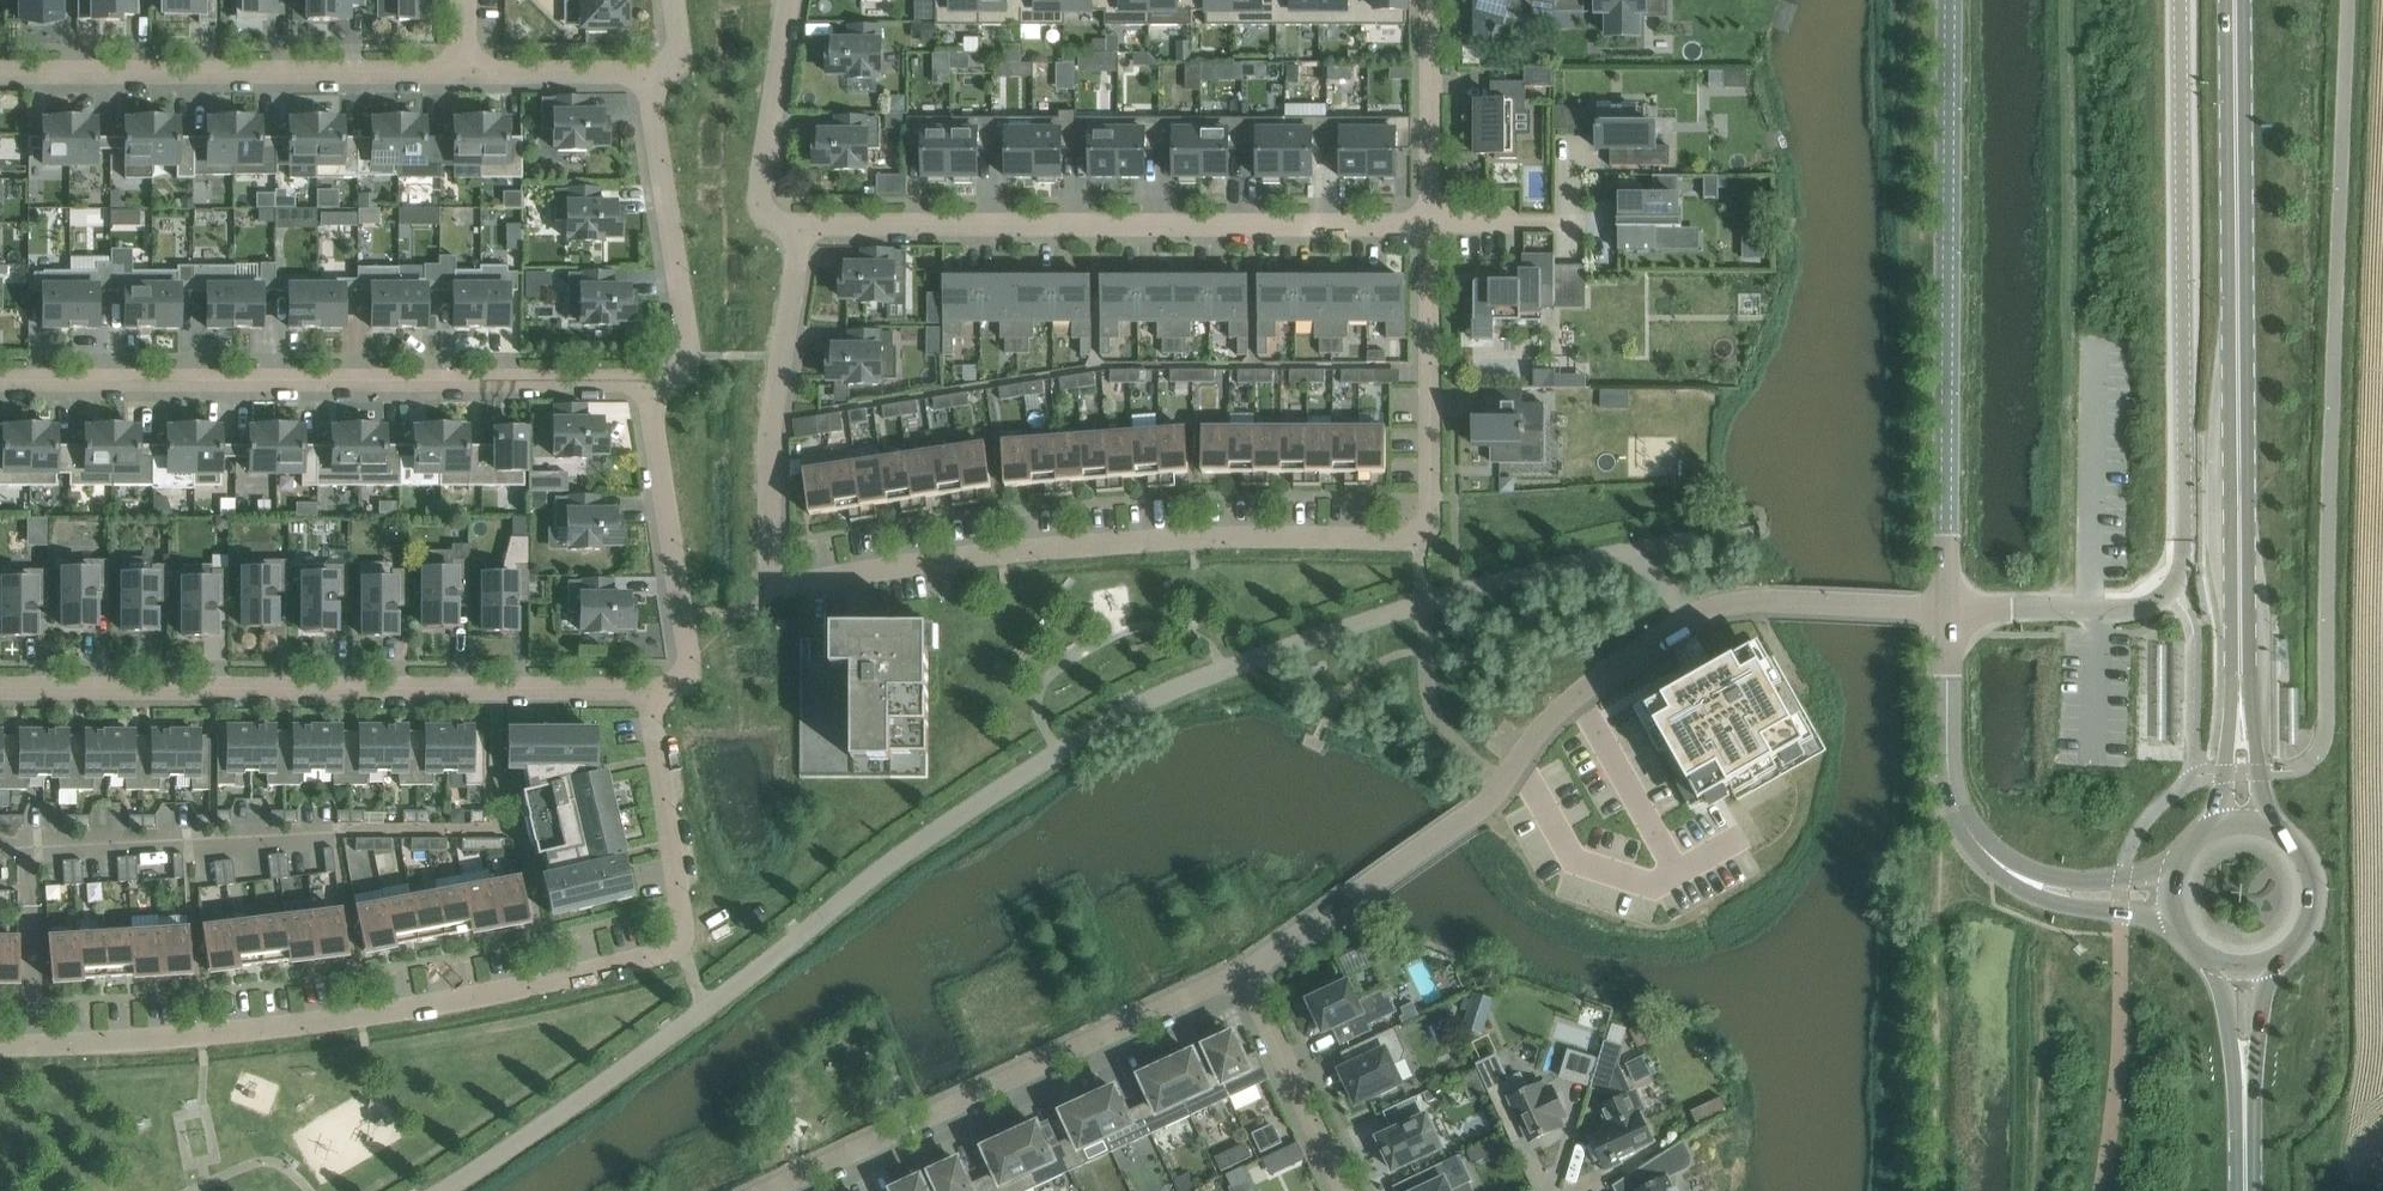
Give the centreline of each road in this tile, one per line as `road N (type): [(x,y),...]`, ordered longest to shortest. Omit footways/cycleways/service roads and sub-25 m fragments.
road 1 (residential): [(1439,223),(1441,545),(1176,538),(1003,551),(776,584),(778,407),(808,226)]
road 2 (residential): [(0,1045),(326,1025),(681,946),(645,697)]
road 3 (residential): [(1242,979),(1485,811),(1554,719),(1684,620),(1774,605),(1950,608)]
road 4 (secondary): [(2241,715),(2236,0)]
road 5 (residential): [(0,379),(651,396)]
road 6 (residential): [(0,687),(645,697)]
road 7 (residential): [(808,226),(1439,223)]
road 8 (tertiary): [(1950,608),(1952,0)]
road 9 (residential): [(781,1190),(1242,979)]
road 10 (unclassified): [(2184,313),(2186,545),(2170,592),(2115,612),(1950,608)]
road 11 (residential): [(0,76),(465,74)]
road 12 (residential): [(651,396),(690,363),(649,77)]
road 13 (residential): [(645,697),(687,685),(651,396)]
road 14 (tertiary): [(2040,885),(1981,845),(1954,793),(1950,608)]
road 15 (unclassified): [(2184,313),(2180,0)]
road 16 (residential): [(784,0),(761,222),(808,226)]
road 17 (residential): [(1242,979),(1341,1190)]
road 18 (residential): [(1433,0),(1439,223)]
road 19 (residential): [(465,74),(649,77)]
road 20 (secondary): [(2269,960),(2306,927),(2313,904),(2304,856),(2265,825)]
road 21 (residential): [(1439,223),(1589,221)]
road 22 (tertiary): [(2040,885),(2081,906),(2173,912)]
road 23 (tertiary): [(2175,868),(2040,885)]
road 24 (secondary): [(2249,1190),(2249,1071)]

